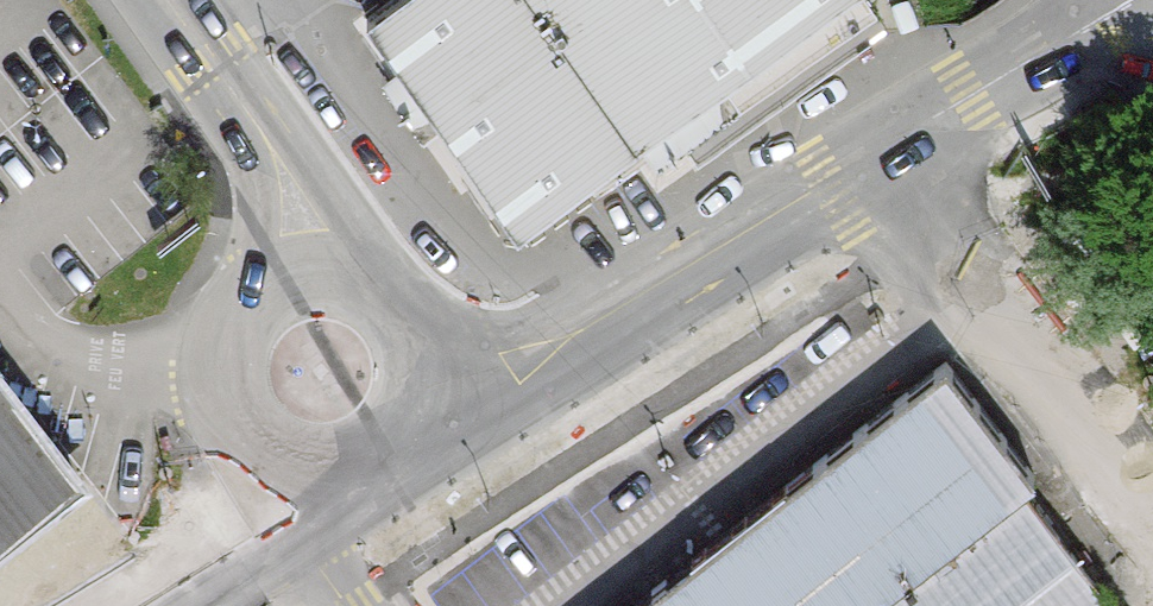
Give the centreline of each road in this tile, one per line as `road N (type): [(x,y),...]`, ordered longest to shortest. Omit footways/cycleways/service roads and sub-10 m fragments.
road 1 (residential): [(423,374),(498,373),(636,300),(909,132)]
road 2 (unclassified): [(1152,477),(909,132)]
road 3 (residential): [(304,259),(259,277),(234,303),(218,354),(232,411),(255,438),(316,459)]
road 4 (residential): [(304,259),(272,149),(169,0)]
road 5 (unclassified): [(98,605),(316,459)]
road 6 (residential): [(909,132),(1108,14)]
road 7 (residential): [(423,374),(421,338),(385,279),(354,262),(304,259)]
road 8 (residential): [(316,459),(346,459),(379,444),(411,409),(423,374)]

